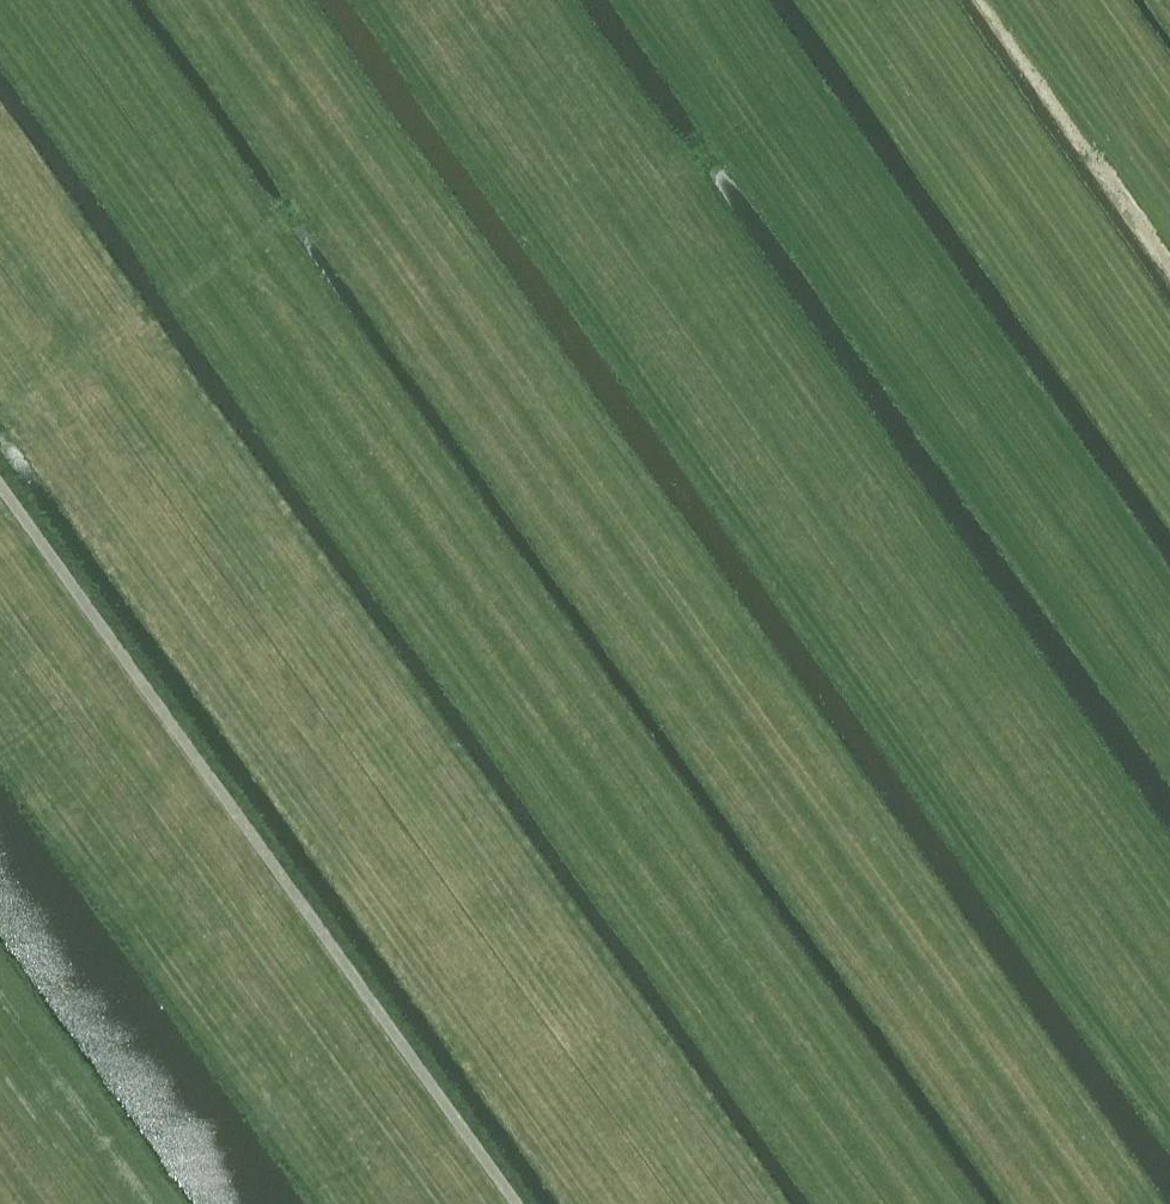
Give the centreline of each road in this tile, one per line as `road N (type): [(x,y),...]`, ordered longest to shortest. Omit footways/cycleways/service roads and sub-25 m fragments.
road 1 (track): [(517,1203),(0,485)]

